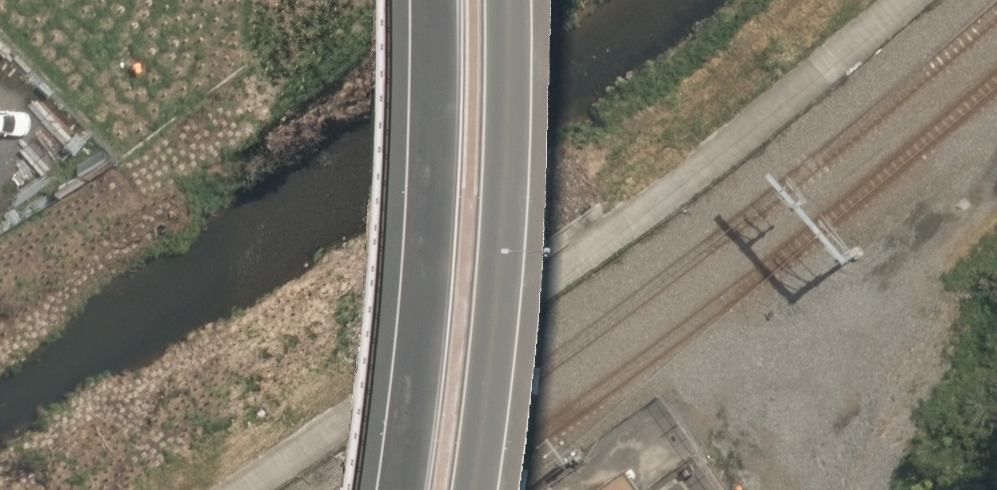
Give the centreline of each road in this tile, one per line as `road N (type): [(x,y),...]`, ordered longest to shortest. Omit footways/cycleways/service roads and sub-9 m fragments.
road 1 (secondary): [(502,0),(490,338),(470,489)]
road 2 (secondary): [(403,489),(430,246),(426,0)]
road 3 (track): [(996,166),(716,428)]

